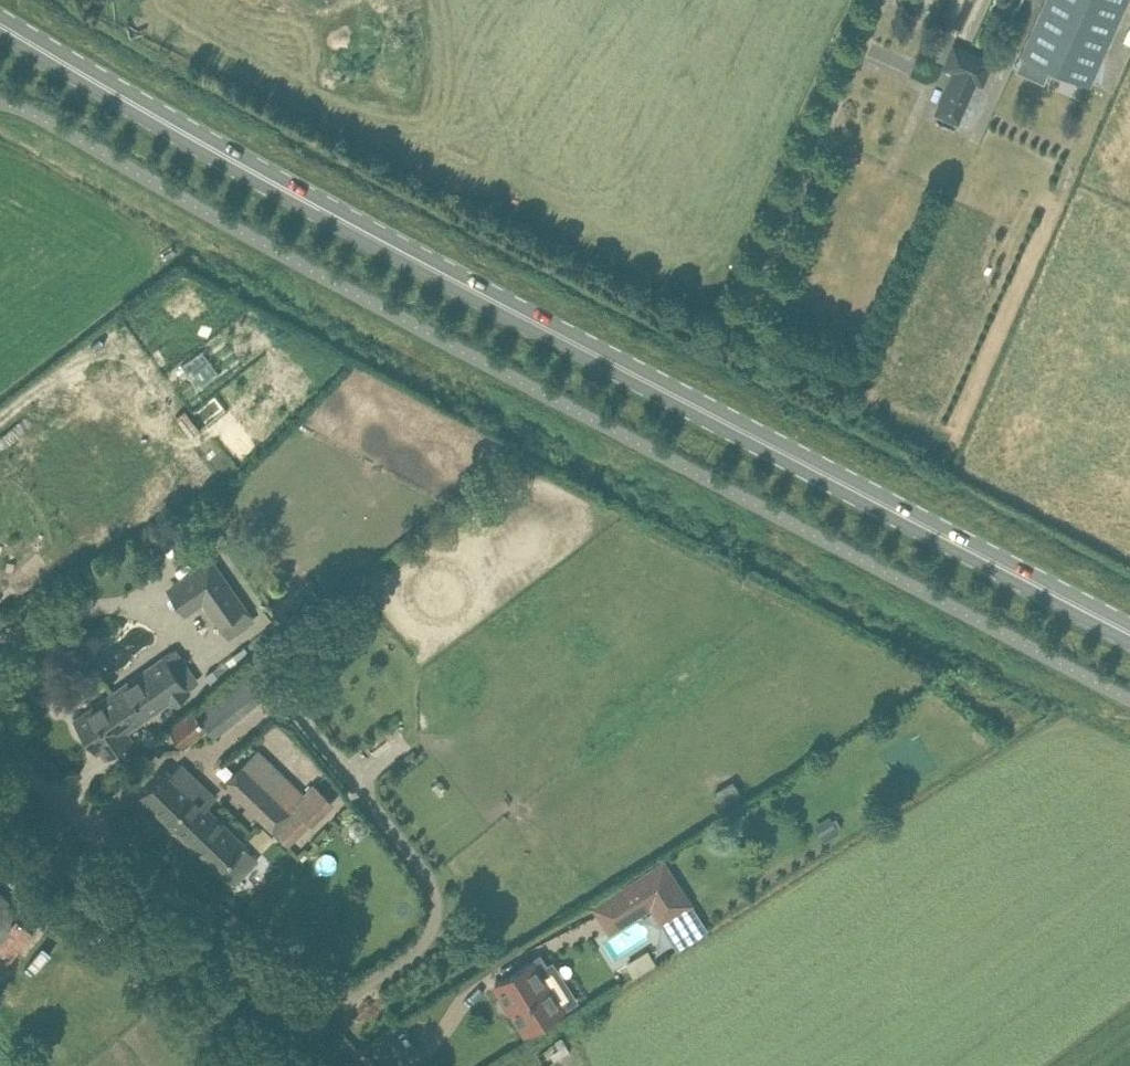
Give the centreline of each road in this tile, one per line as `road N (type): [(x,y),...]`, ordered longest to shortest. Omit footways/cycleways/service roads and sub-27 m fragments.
road 1 (secondary): [(1129,633),(457,283),(0,26)]
road 2 (residential): [(327,1065),(236,957),(0,753)]

